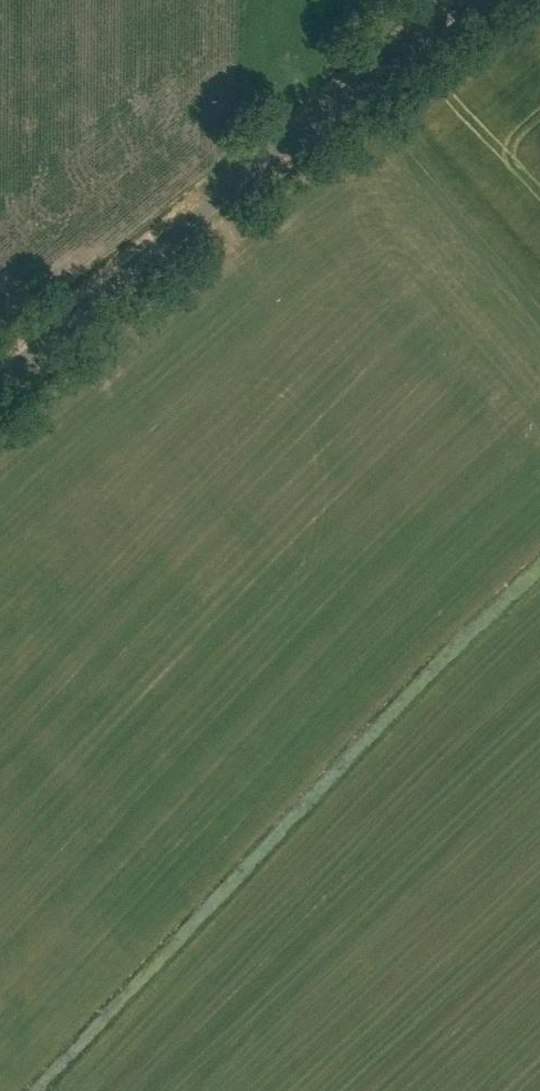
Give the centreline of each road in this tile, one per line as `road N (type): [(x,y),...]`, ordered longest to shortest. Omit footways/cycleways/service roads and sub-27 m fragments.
road 1 (unclassified): [(0,386),(467,0)]

